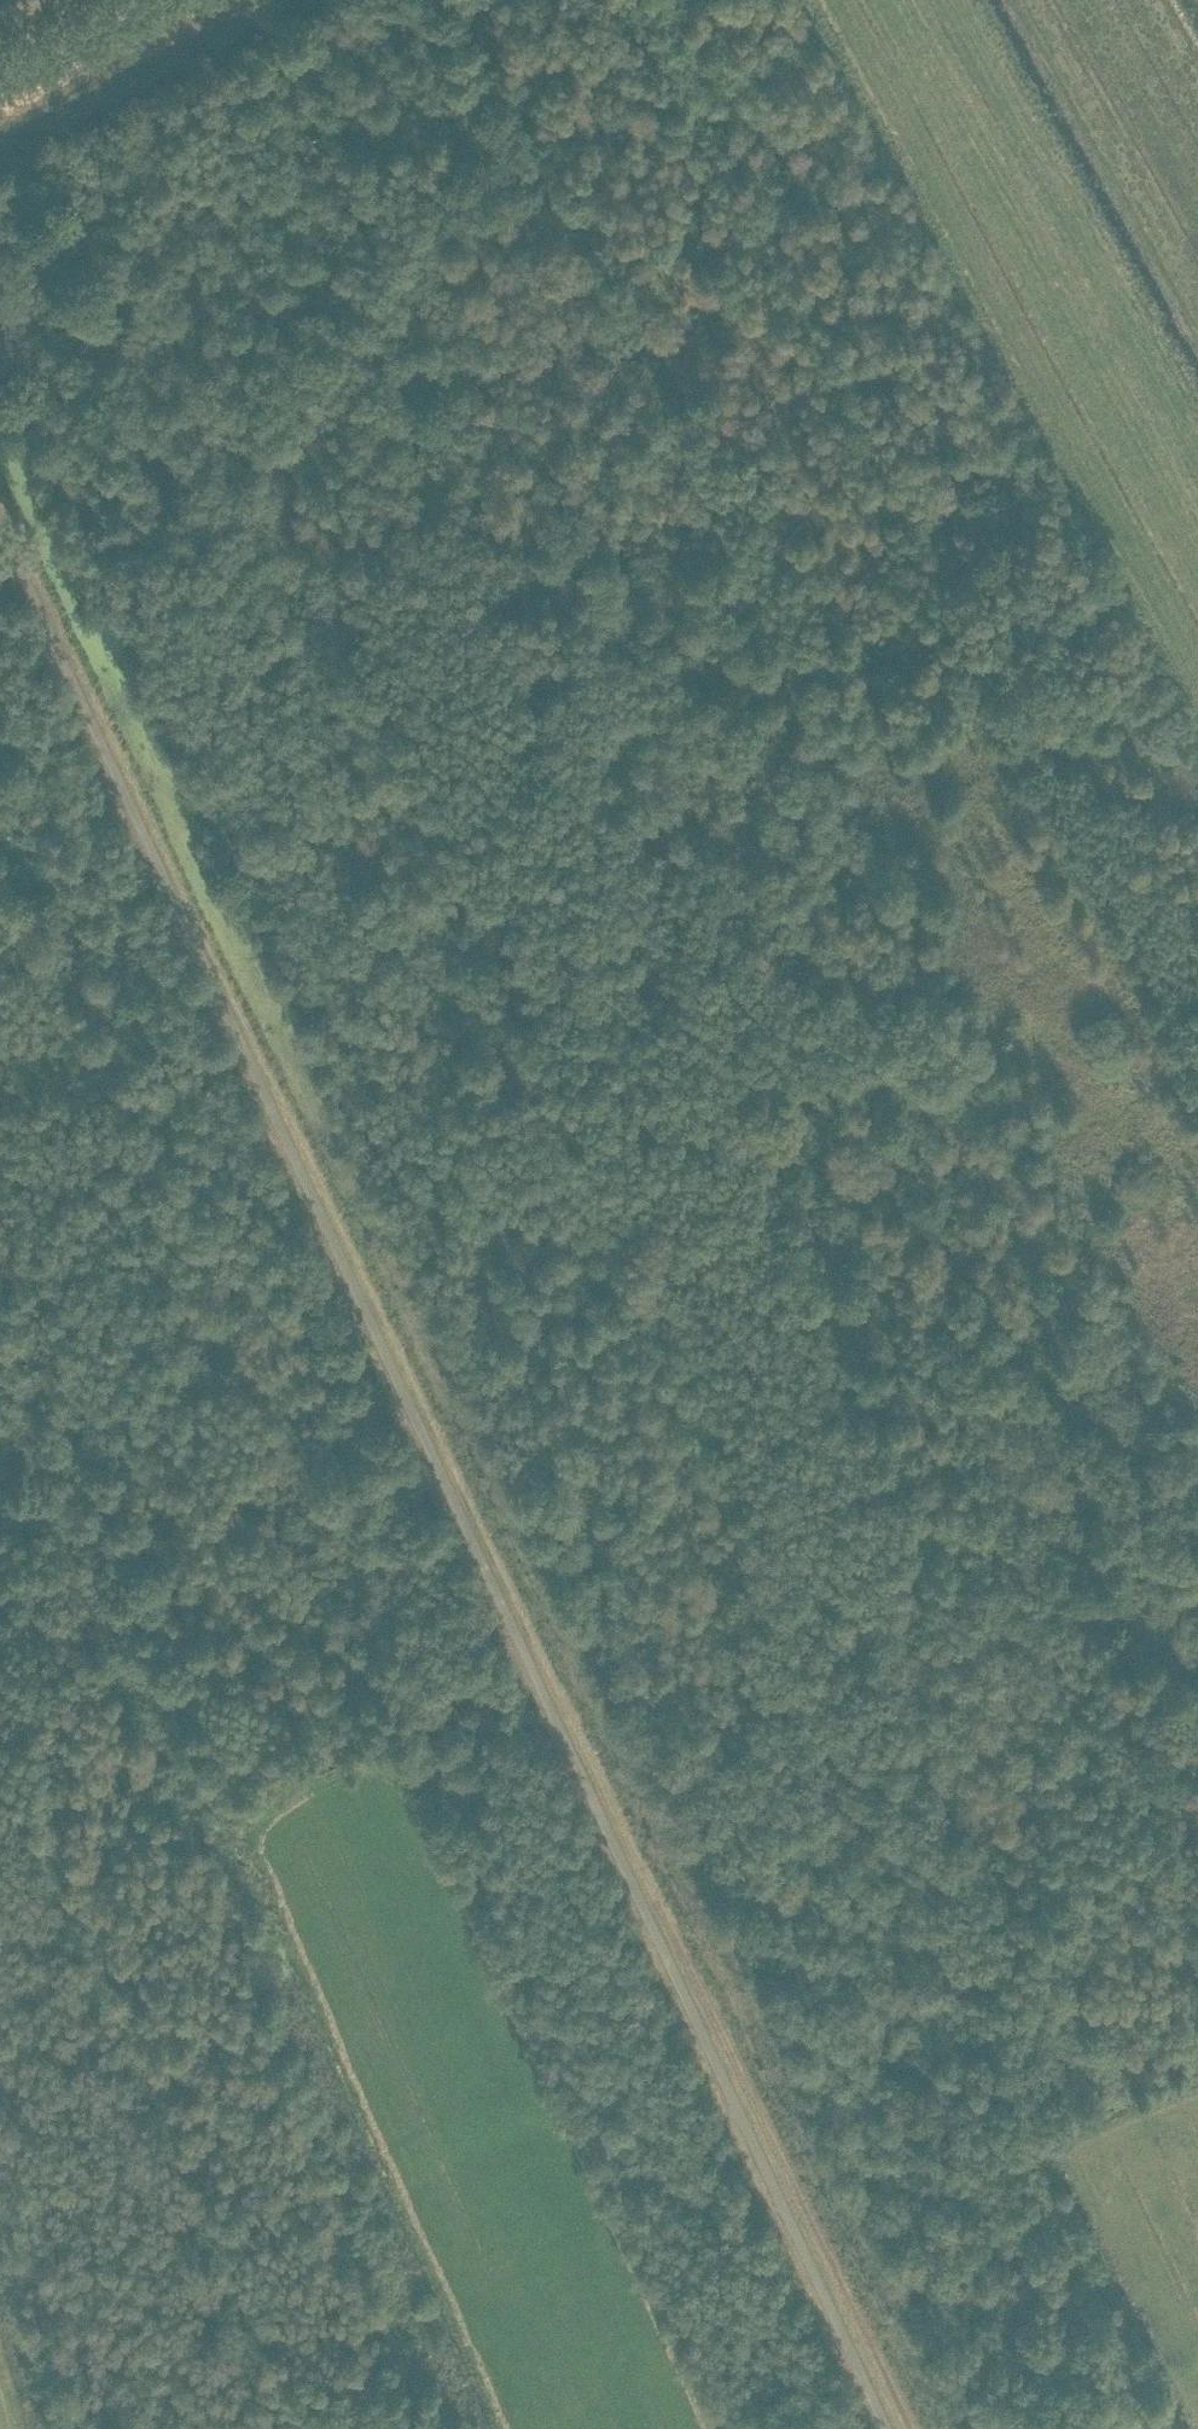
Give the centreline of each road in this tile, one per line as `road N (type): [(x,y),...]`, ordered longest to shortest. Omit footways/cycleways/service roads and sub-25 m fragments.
road 1 (unclassified): [(0,70),(149,0)]

